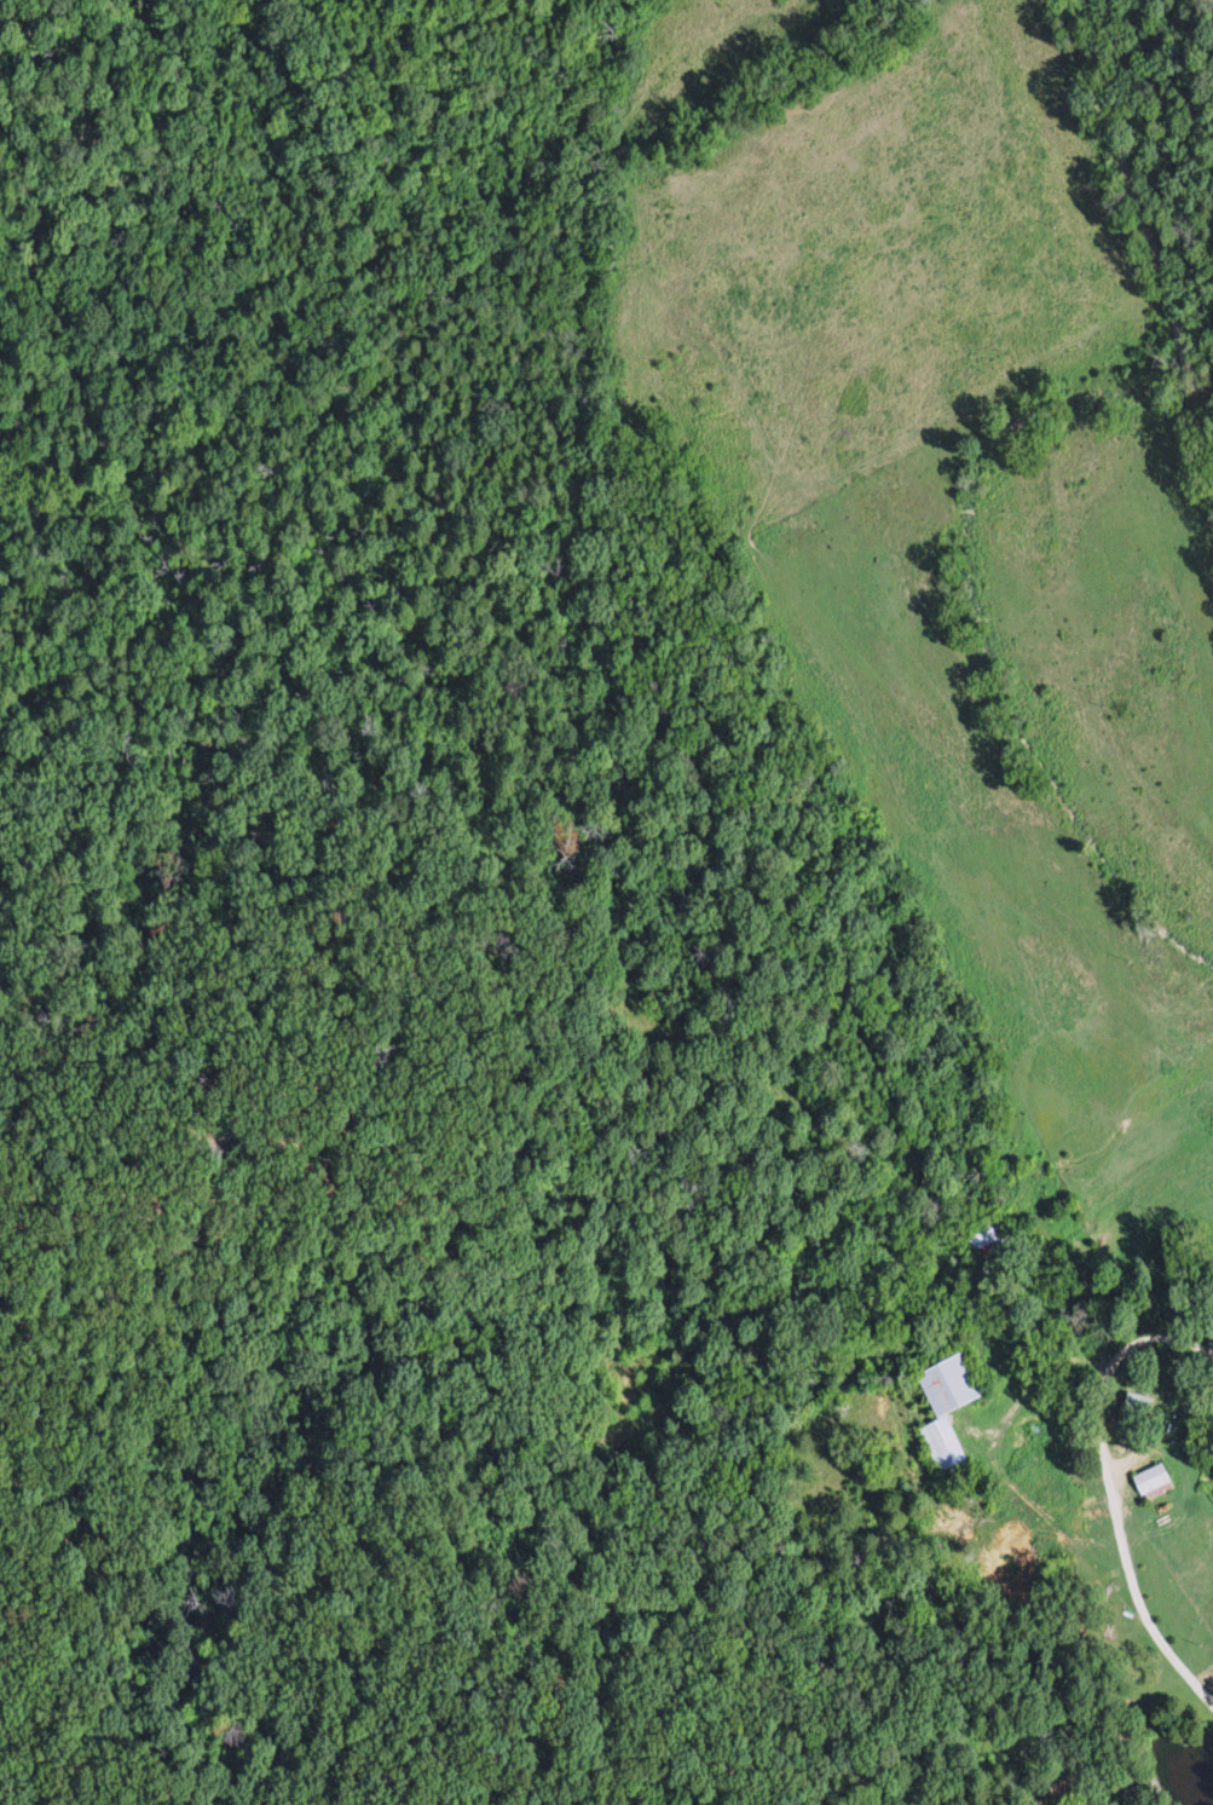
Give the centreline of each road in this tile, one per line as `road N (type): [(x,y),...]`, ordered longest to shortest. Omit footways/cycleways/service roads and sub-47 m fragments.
road 1 (residential): [(1212,458),(1065,53),(1062,0)]
road 2 (residential): [(1212,1710),(1148,1636),(1136,1610),(1094,1449),(1097,1367)]
road 3 (residential): [(1212,1358),(1171,1339),(1145,1339),(1097,1367),(1052,1362),(1034,1371),(982,1447),(995,1481)]
road 4 (residential): [(1212,1163),(1044,1240),(1004,1342)]

